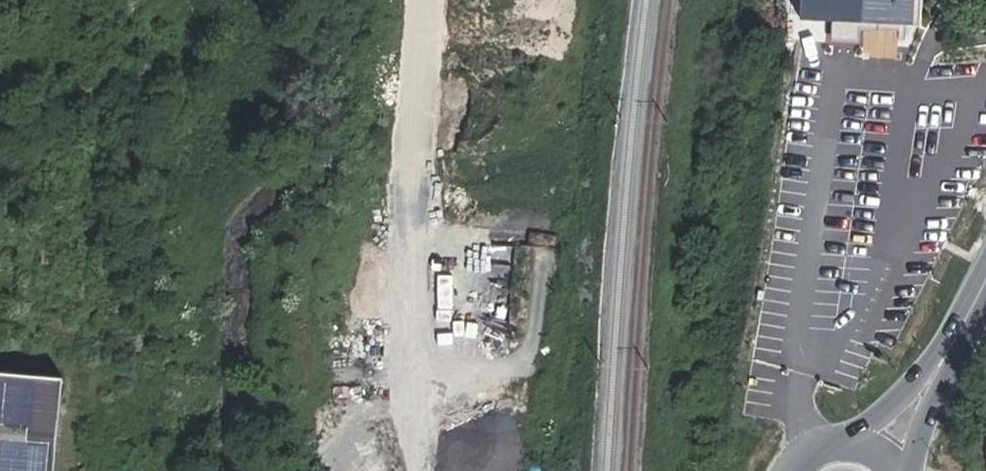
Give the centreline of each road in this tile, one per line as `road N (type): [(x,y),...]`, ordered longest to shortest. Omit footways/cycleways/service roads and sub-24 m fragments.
road 1 (secondary): [(946,357),(847,436)]

